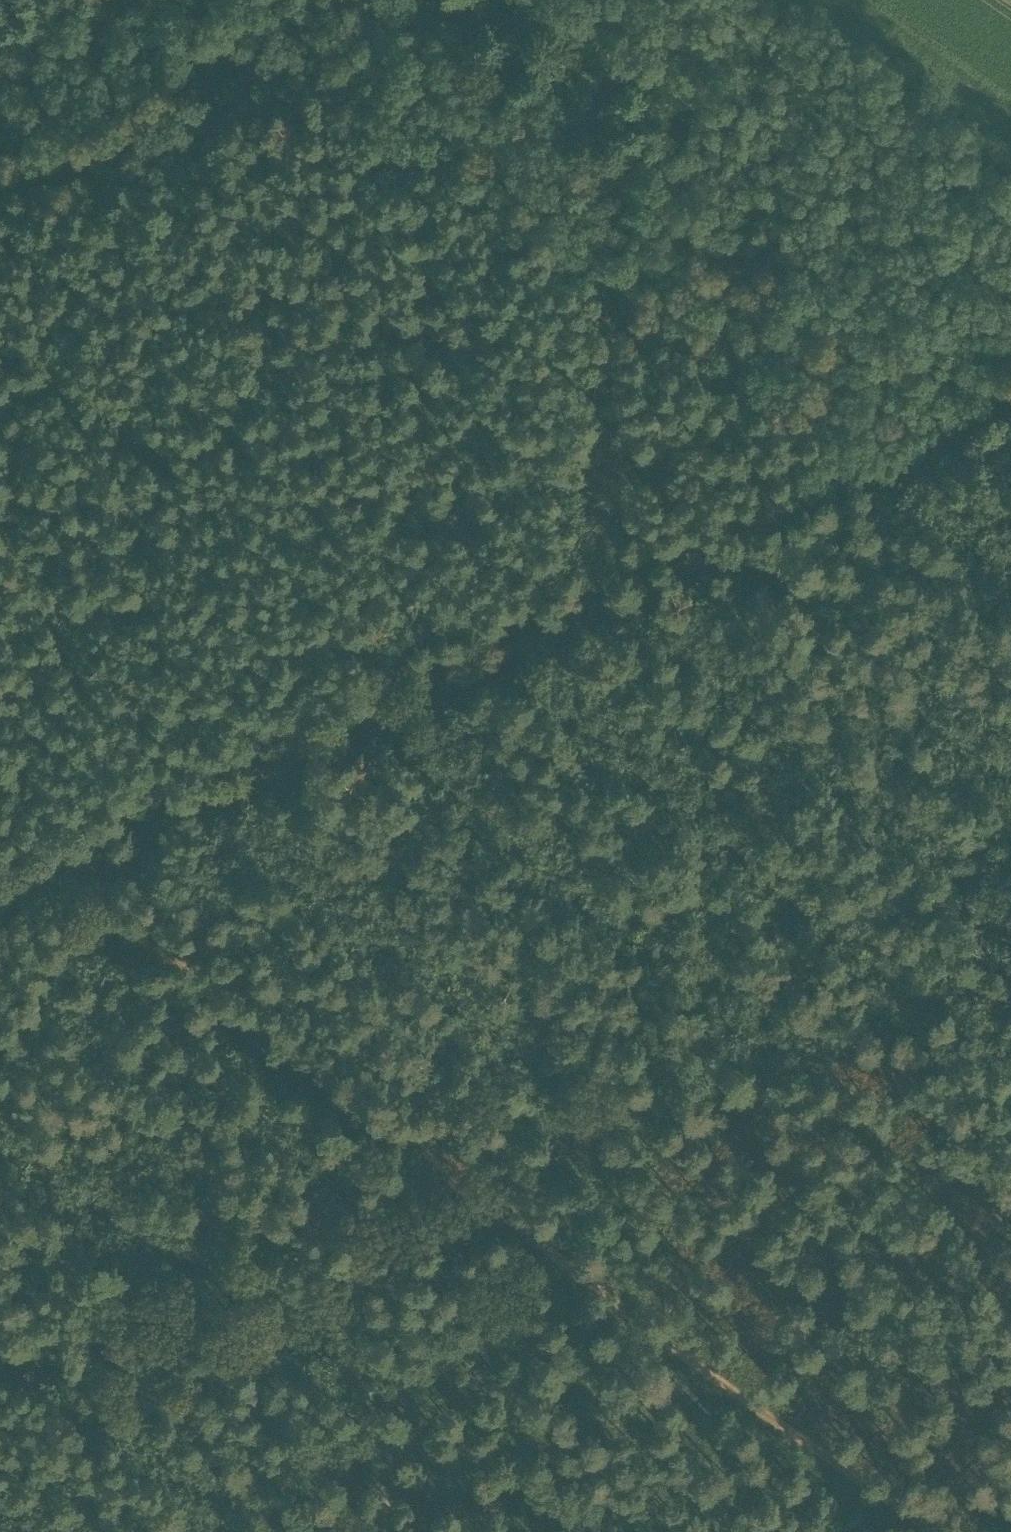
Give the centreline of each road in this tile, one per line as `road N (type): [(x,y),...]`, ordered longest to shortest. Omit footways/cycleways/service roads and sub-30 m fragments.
road 1 (track): [(38,875),(914,1531)]
road 2 (track): [(347,0),(962,418)]
road 3 (track): [(571,1277),(534,1309),(513,1341),(472,1373),(379,1408),(224,1531)]

